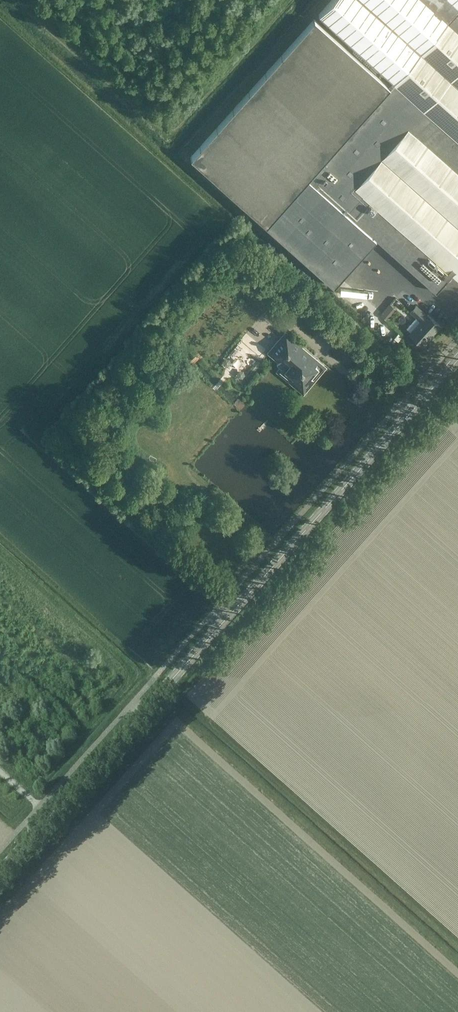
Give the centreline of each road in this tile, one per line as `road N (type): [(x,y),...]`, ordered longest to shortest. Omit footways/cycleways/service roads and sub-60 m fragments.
road 1 (tertiary): [(0,870),(457,362)]
road 2 (track): [(65,400),(37,438),(223,602)]

